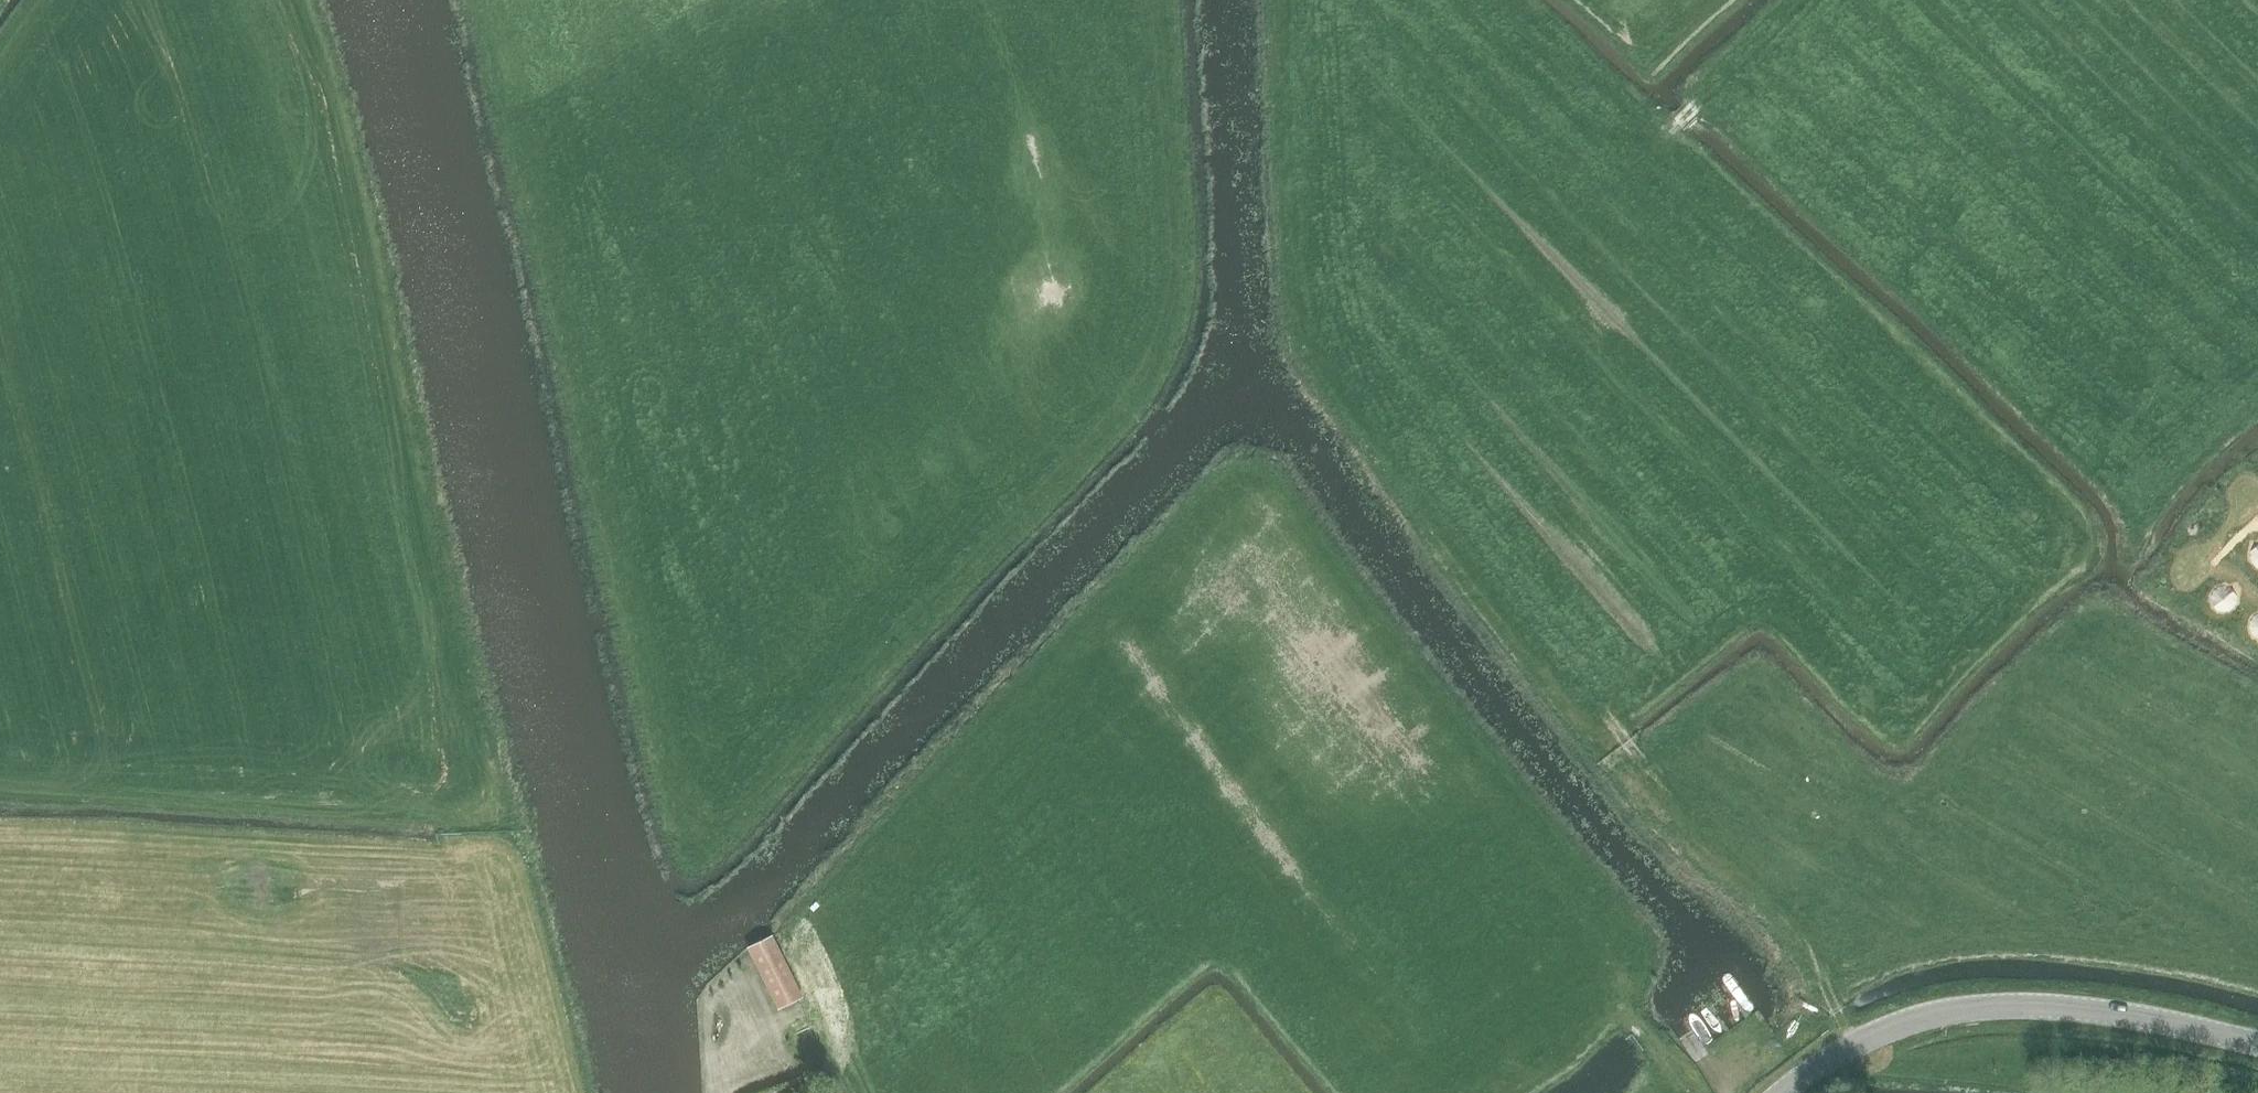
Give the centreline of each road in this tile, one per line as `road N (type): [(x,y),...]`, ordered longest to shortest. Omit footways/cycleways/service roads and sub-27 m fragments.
road 1 (tertiary): [(1783,1092),(1872,1034),(1965,1009),(2065,1006),(2257,1045)]

